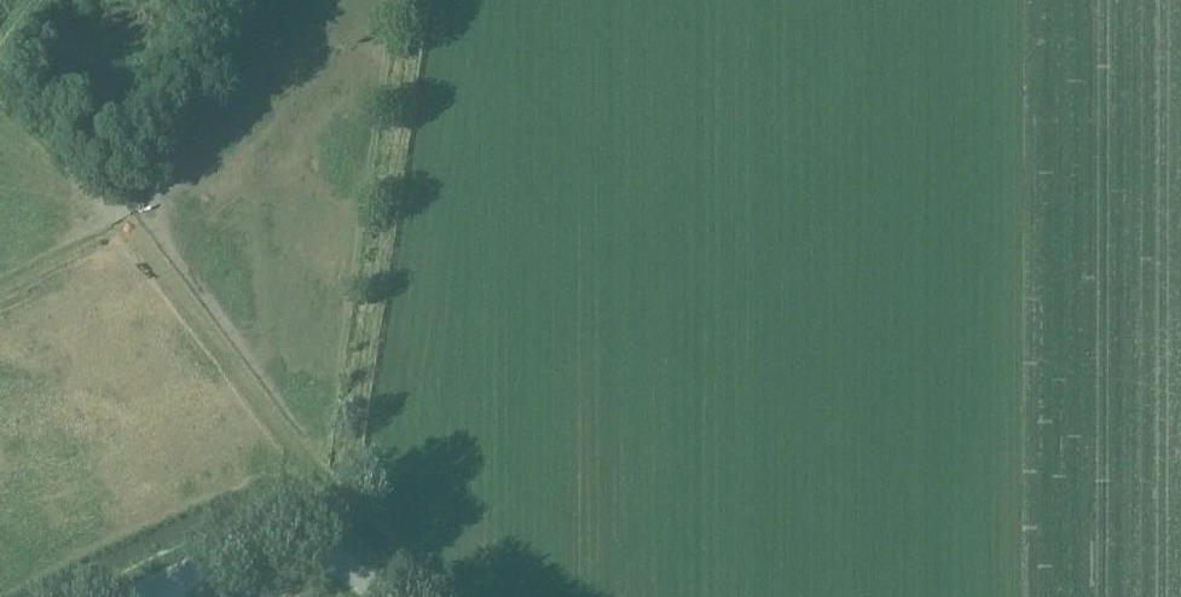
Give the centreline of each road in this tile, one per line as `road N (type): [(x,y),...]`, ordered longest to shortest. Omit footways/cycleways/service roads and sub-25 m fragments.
road 1 (track): [(420,0),(376,302),(327,557)]
road 2 (unclassified): [(369,596),(327,557),(276,547),(224,559),(149,596)]

